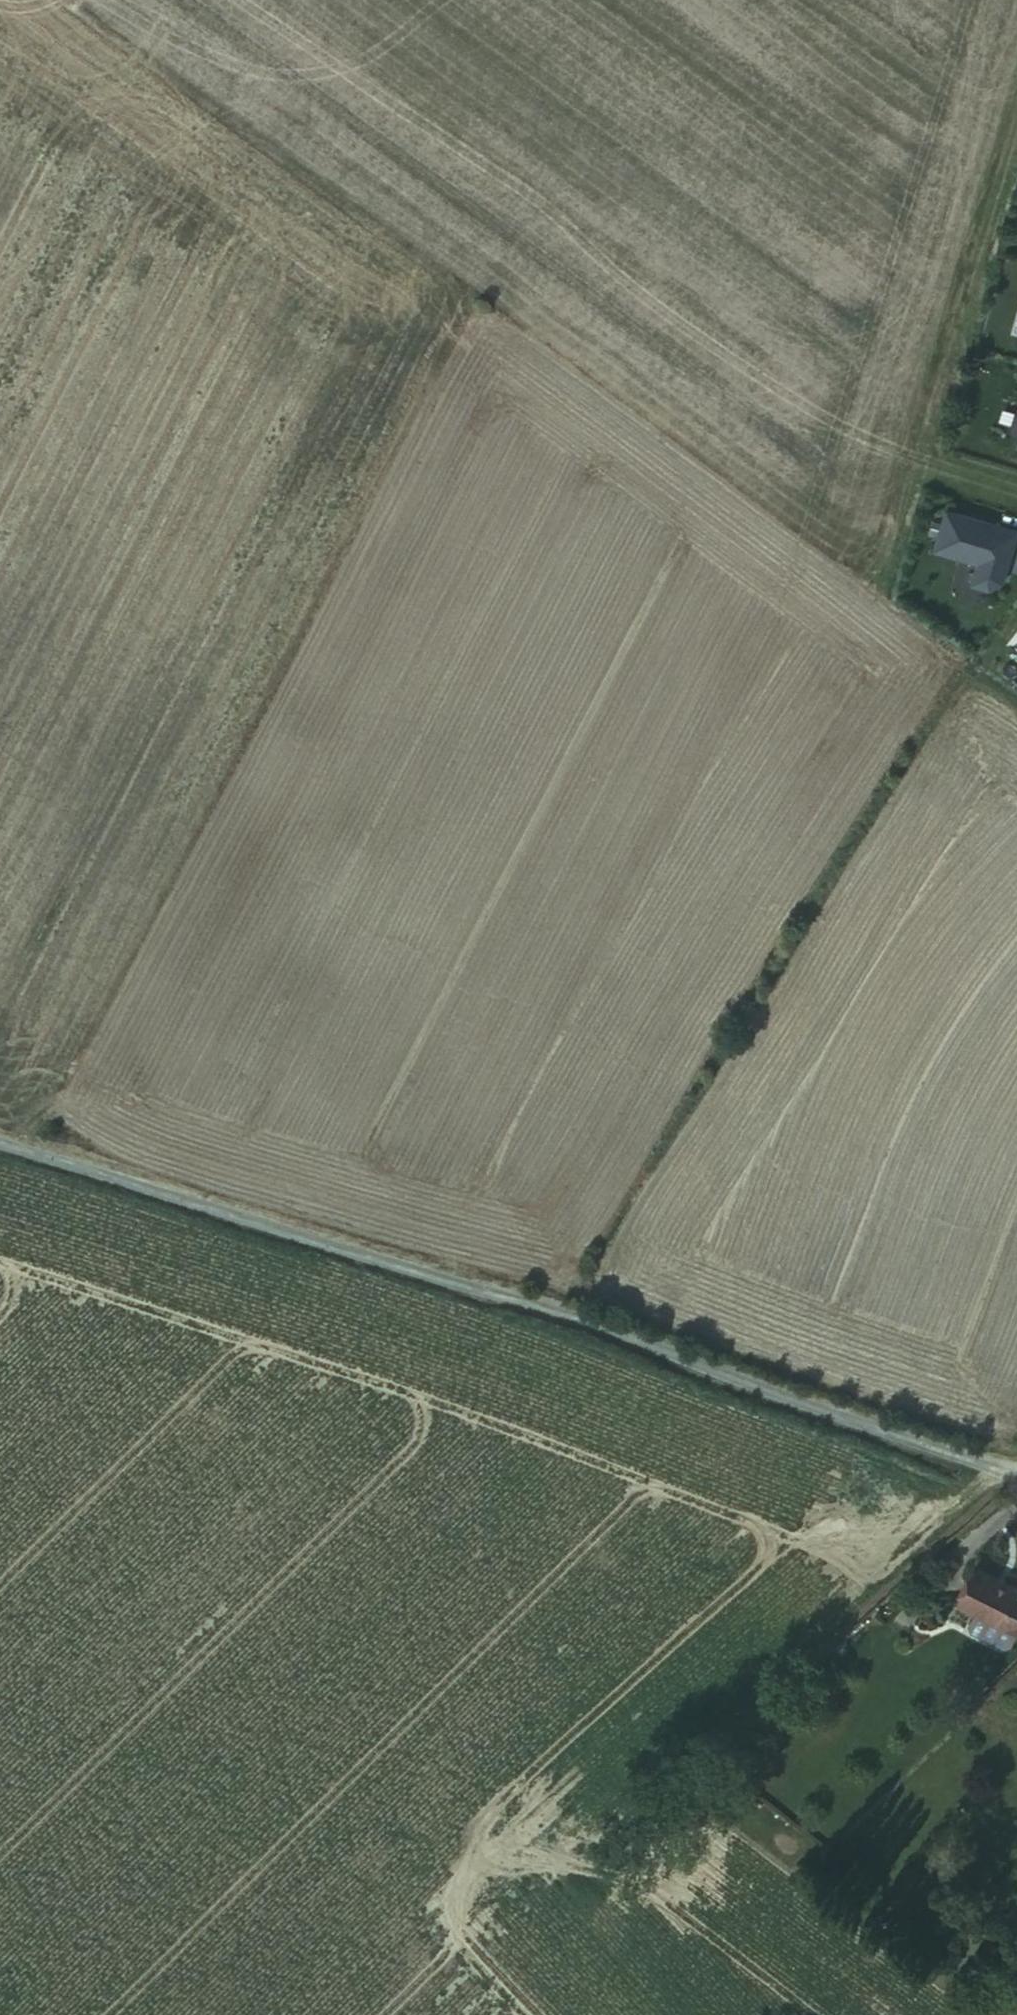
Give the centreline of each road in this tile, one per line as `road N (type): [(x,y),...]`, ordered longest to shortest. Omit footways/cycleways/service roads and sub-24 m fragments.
road 1 (unclassified): [(1016,1475),(955,1462),(564,1320),(0,1157)]

